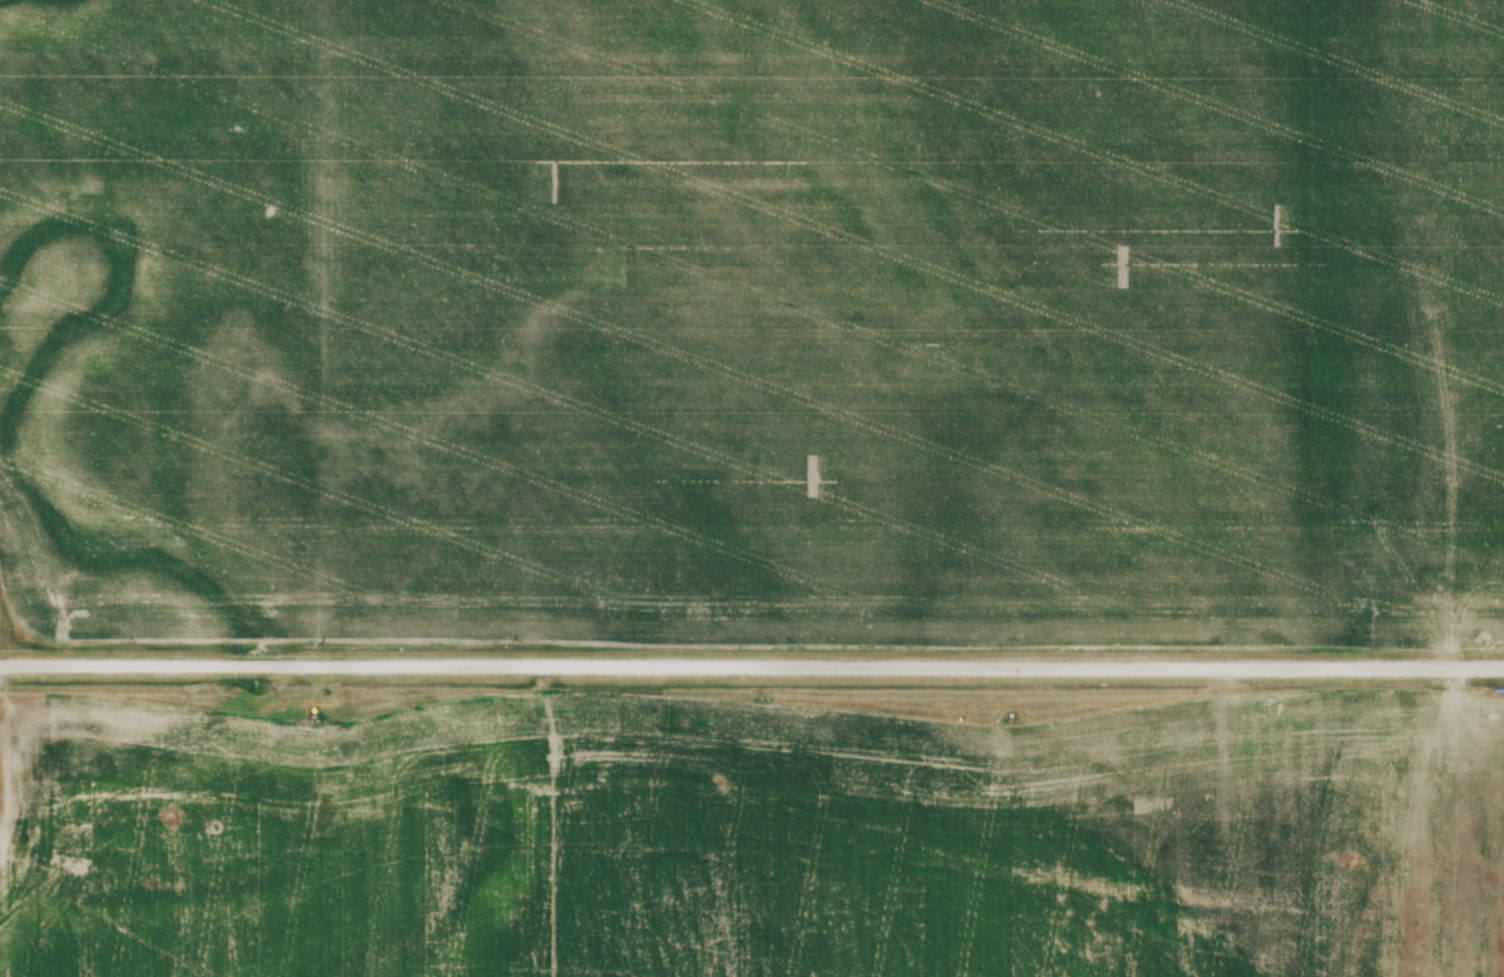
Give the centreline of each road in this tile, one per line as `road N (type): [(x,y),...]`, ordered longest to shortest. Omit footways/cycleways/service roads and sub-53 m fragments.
road 1 (residential): [(1503,674),(0,673)]

